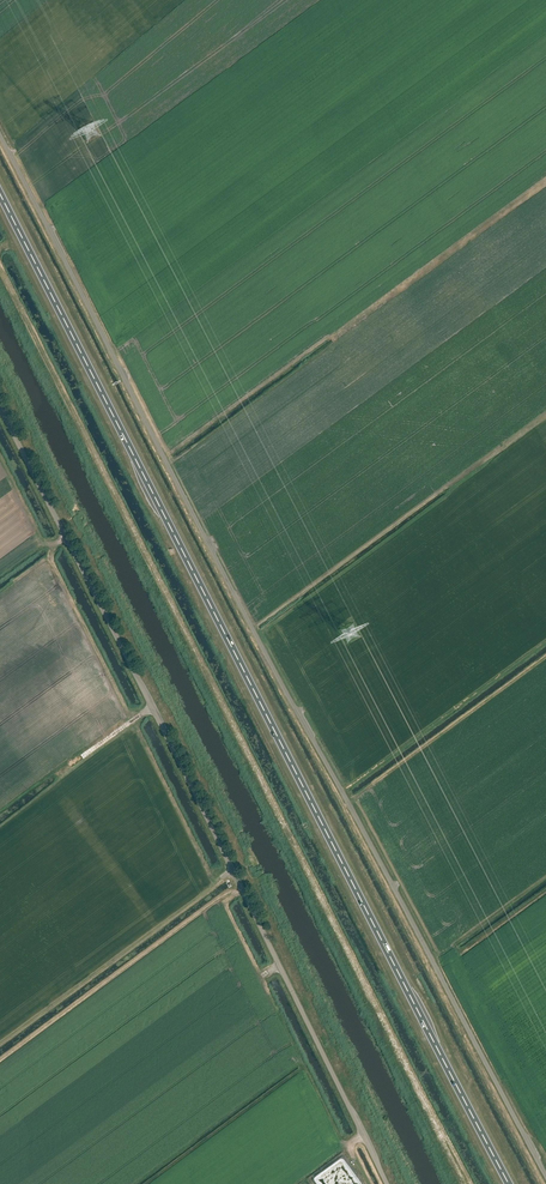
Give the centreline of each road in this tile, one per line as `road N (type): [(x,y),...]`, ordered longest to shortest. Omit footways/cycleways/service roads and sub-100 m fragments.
road 1 (unclassified): [(545,1176),(261,649),(0,140)]
road 2 (trunk): [(513,1183),(0,196)]
road 3 (unclassified): [(388,1183),(0,408)]

